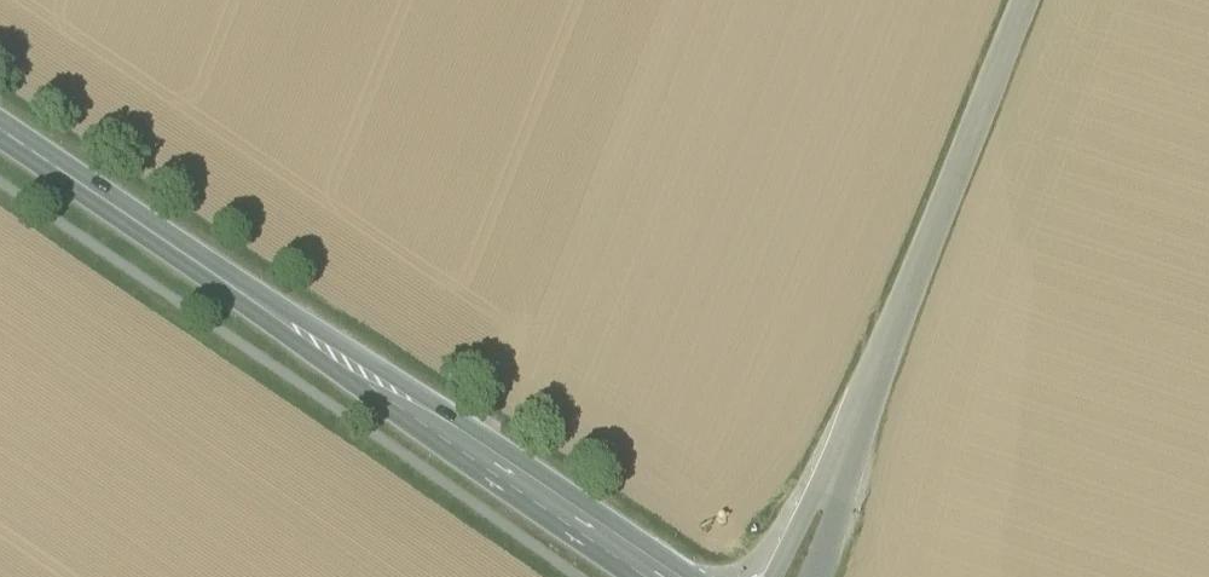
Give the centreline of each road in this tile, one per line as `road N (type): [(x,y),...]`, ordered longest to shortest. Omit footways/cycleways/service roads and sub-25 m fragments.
road 1 (primary): [(0,131),(651,576)]
road 2 (unclassified): [(1028,0),(800,576)]

